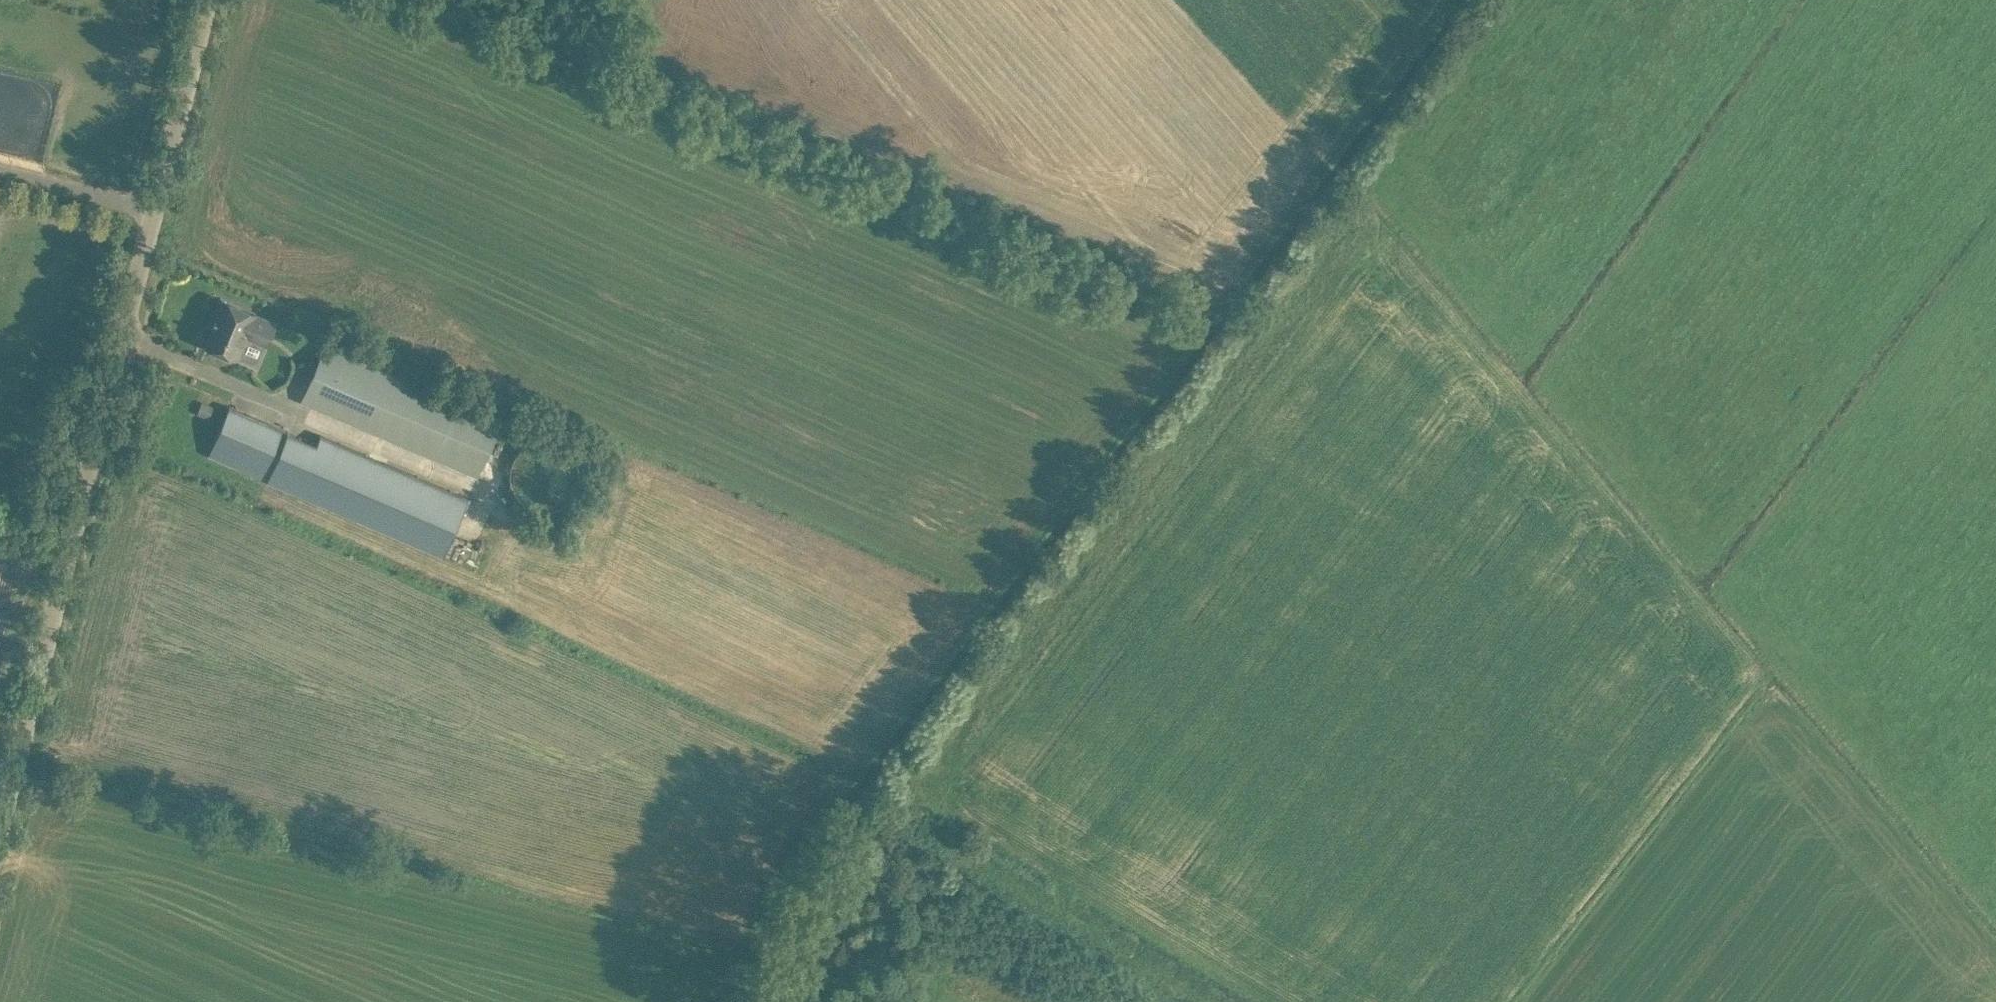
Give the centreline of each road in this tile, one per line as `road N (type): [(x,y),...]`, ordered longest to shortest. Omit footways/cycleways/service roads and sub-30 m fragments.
road 1 (unclassified): [(0,767),(199,0)]
road 2 (track): [(1219,1001),(923,824)]

